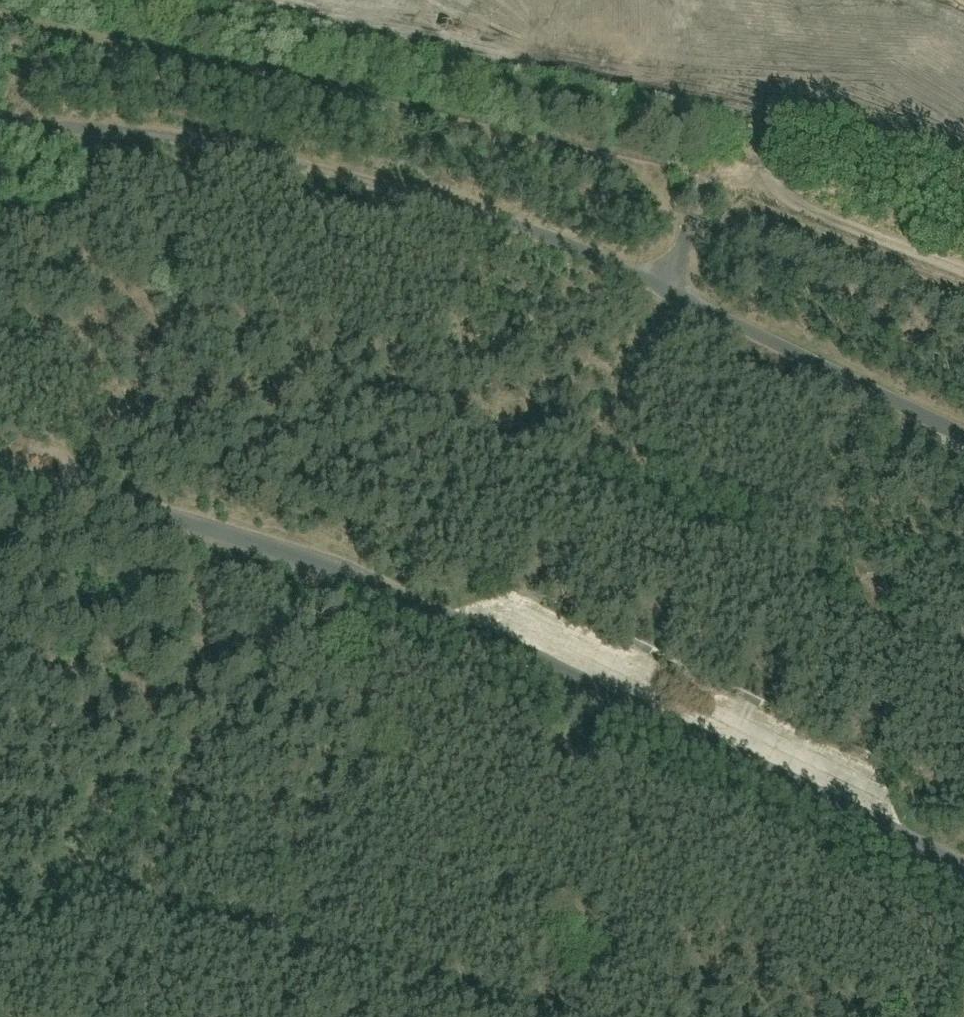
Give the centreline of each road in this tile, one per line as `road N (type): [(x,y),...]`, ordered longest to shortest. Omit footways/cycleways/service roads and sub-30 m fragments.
road 1 (track): [(963,267),(772,188),(762,167),(764,117),(803,0)]

